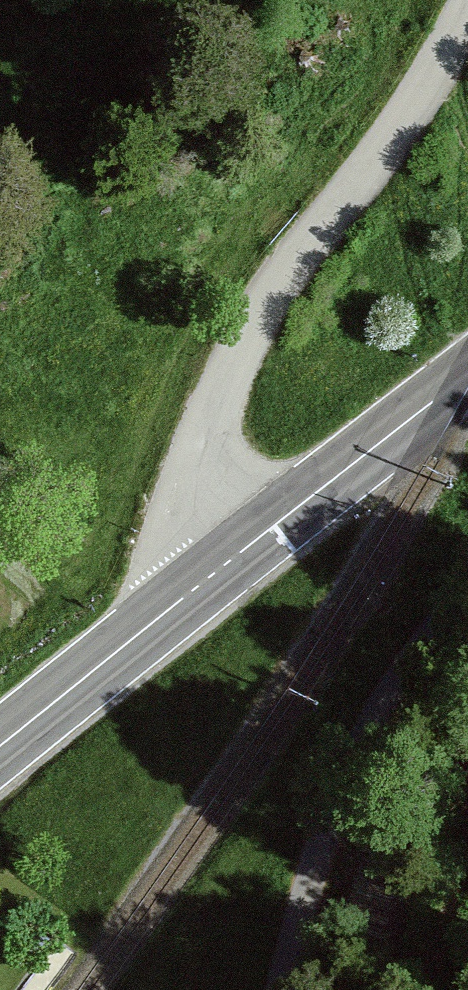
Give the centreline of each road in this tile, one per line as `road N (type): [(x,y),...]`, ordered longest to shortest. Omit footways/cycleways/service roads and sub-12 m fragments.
road 1 (unclassified): [(195,589),(197,487),(231,367),(467,16)]
road 2 (unclassified): [(282,989),(340,791),(408,670),(467,595)]
road 3 (primary): [(195,589),(467,372)]
road 4 (primary): [(0,748),(195,589)]

